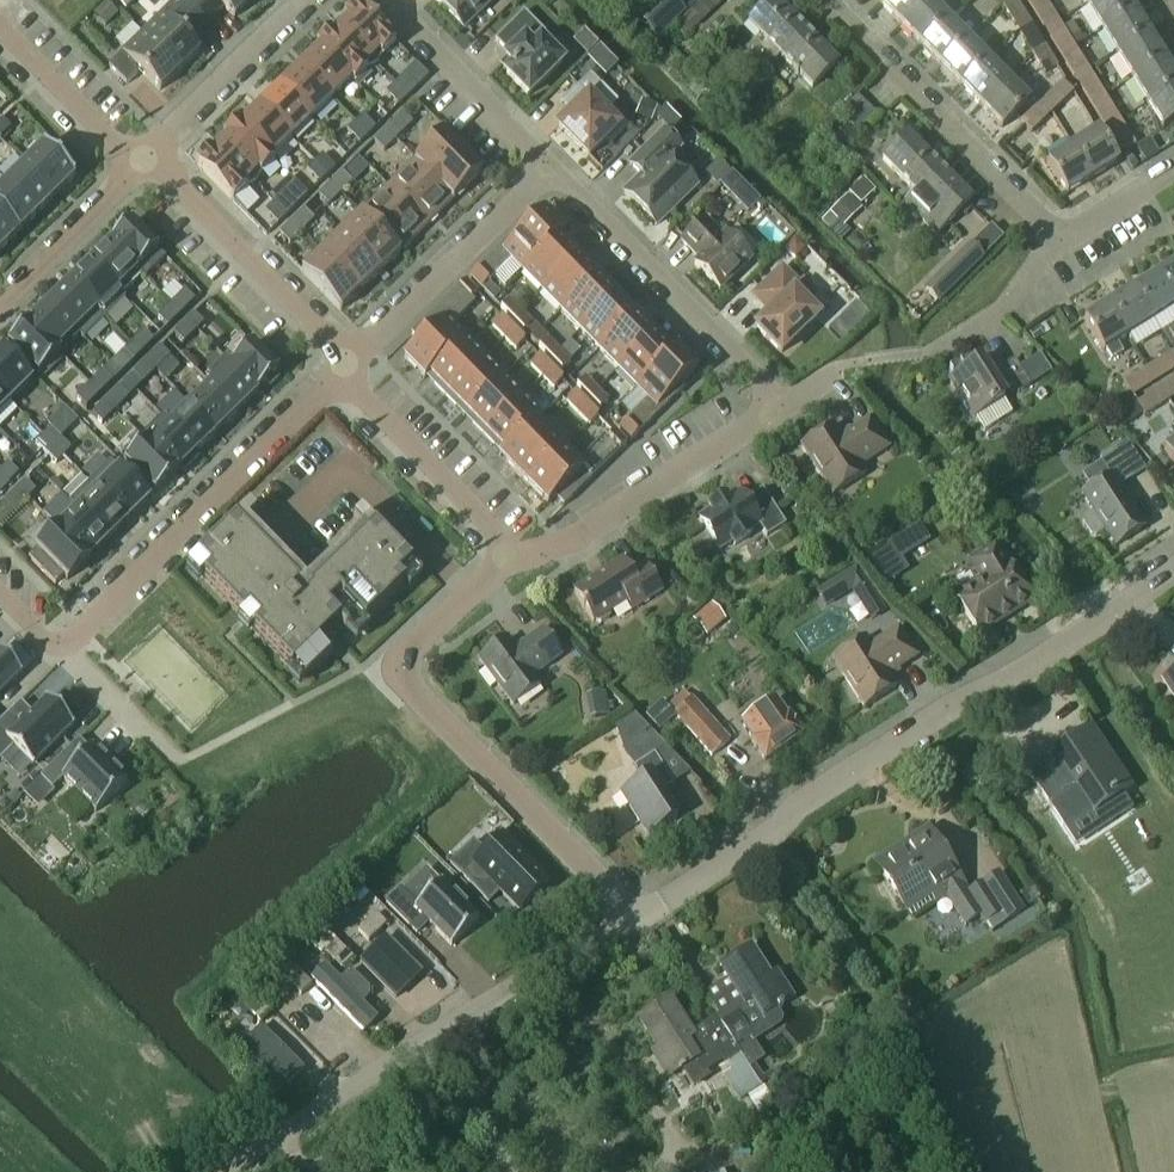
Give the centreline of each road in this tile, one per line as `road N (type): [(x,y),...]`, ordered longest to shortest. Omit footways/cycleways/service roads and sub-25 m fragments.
road 1 (unclassified): [(633,917),(1173,566)]
road 2 (residential): [(633,917),(405,683),(407,649),(509,554)]
road 3 (unclassified): [(228,1171),(633,917)]
road 4 (residential): [(1173,170),(1088,225),(1038,227),(826,0)]
road 5 (residential): [(353,363),(62,650)]
road 6 (residential): [(787,406),(555,168)]
road 7 (residential): [(509,554),(581,540),(787,406)]
road 8 (residential): [(353,363),(144,155)]
road 9 (residential): [(353,363),(555,168)]
road 10 (residential): [(509,554),(362,395),(353,363)]
road 11 (residential): [(555,168),(388,0)]
road 12 (residential): [(144,155),(297,0)]
road 13 (residential): [(144,155),(0,297)]
road 14 (residential): [(144,155),(114,141),(0,26)]
road 15 (residential): [(62,650),(185,760)]
road 16 (track): [(485,1171),(414,1055)]

